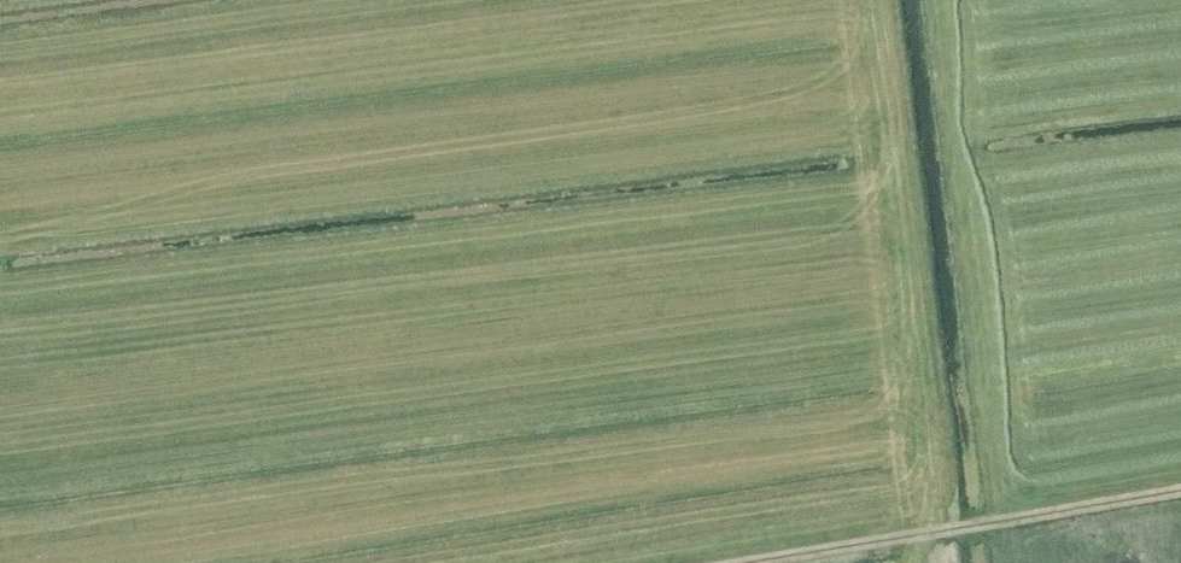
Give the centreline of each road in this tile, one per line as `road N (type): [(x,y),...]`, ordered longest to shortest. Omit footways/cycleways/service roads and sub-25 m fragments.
road 1 (track): [(760,562),(1180,493)]

